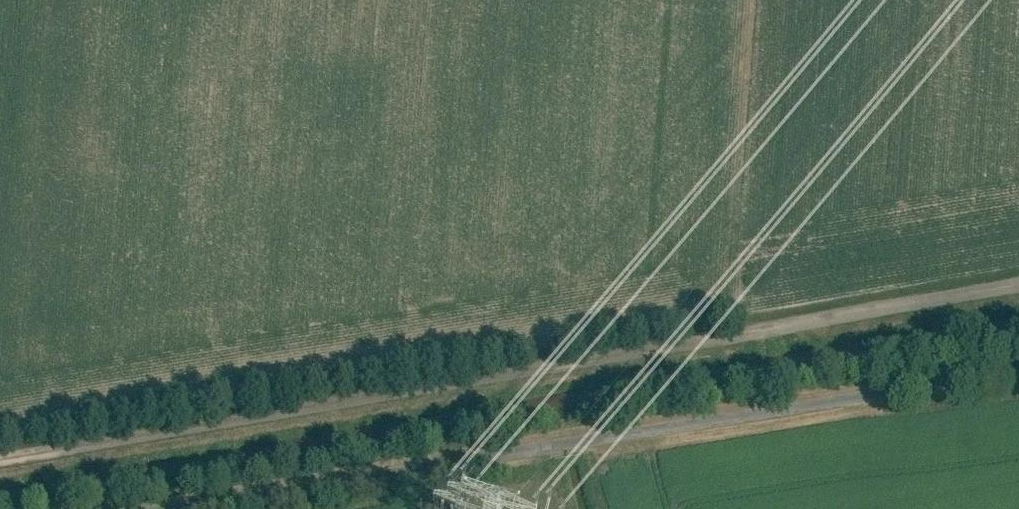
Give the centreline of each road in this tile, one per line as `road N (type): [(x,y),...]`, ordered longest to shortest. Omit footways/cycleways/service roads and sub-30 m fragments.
road 1 (track): [(1018,287),(0,456)]
road 2 (unclassified): [(163,508),(1018,370)]

